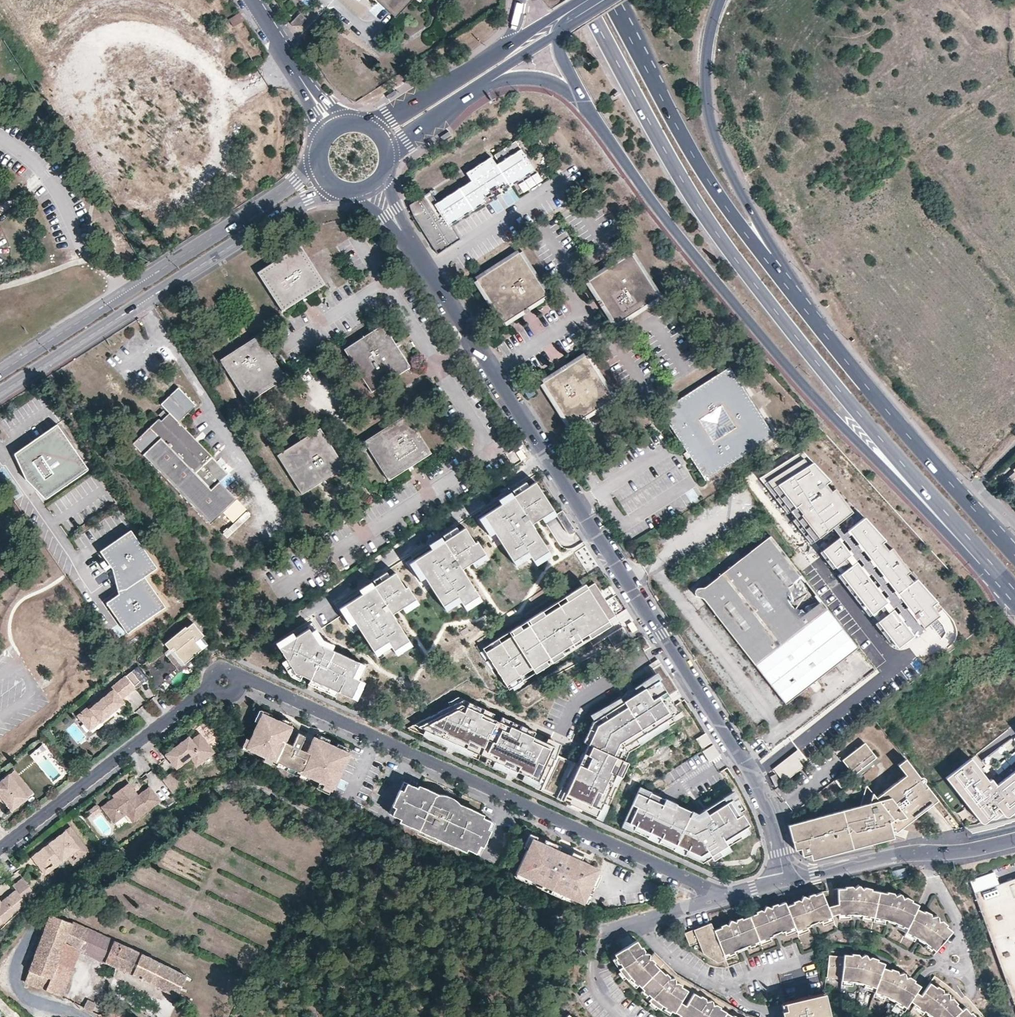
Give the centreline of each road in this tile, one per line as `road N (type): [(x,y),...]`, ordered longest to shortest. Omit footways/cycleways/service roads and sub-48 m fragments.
road 1 (residential): [(375,187),(754,775),(786,881)]
road 2 (primary): [(586,0),(692,198),(829,385),(983,556)]
road 3 (primary): [(597,119),(689,251),(793,375),(956,542),(983,556)]
road 4 (residential): [(724,897),(238,680)]
road 5 (secondary): [(316,150),(292,188),(0,375)]
road 6 (secondary): [(0,394),(333,188)]
road 7 (primary): [(804,309),(700,170),(616,0)]
road 8 (primary): [(804,309),(713,132),(706,63),(721,0)]
road 9 (primary): [(1014,556),(886,415),(804,309)]
road 10 (residential): [(211,688),(0,848)]
road 11 (residential): [(1014,841),(786,881)]
road 12 (primary): [(465,98),(491,84),(550,83),(597,119)]
road 13 (residential): [(254,0),(330,126)]
road 14 (residential): [(724,897),(601,931)]
road 15 (tertiary): [(582,0),(476,68)]

